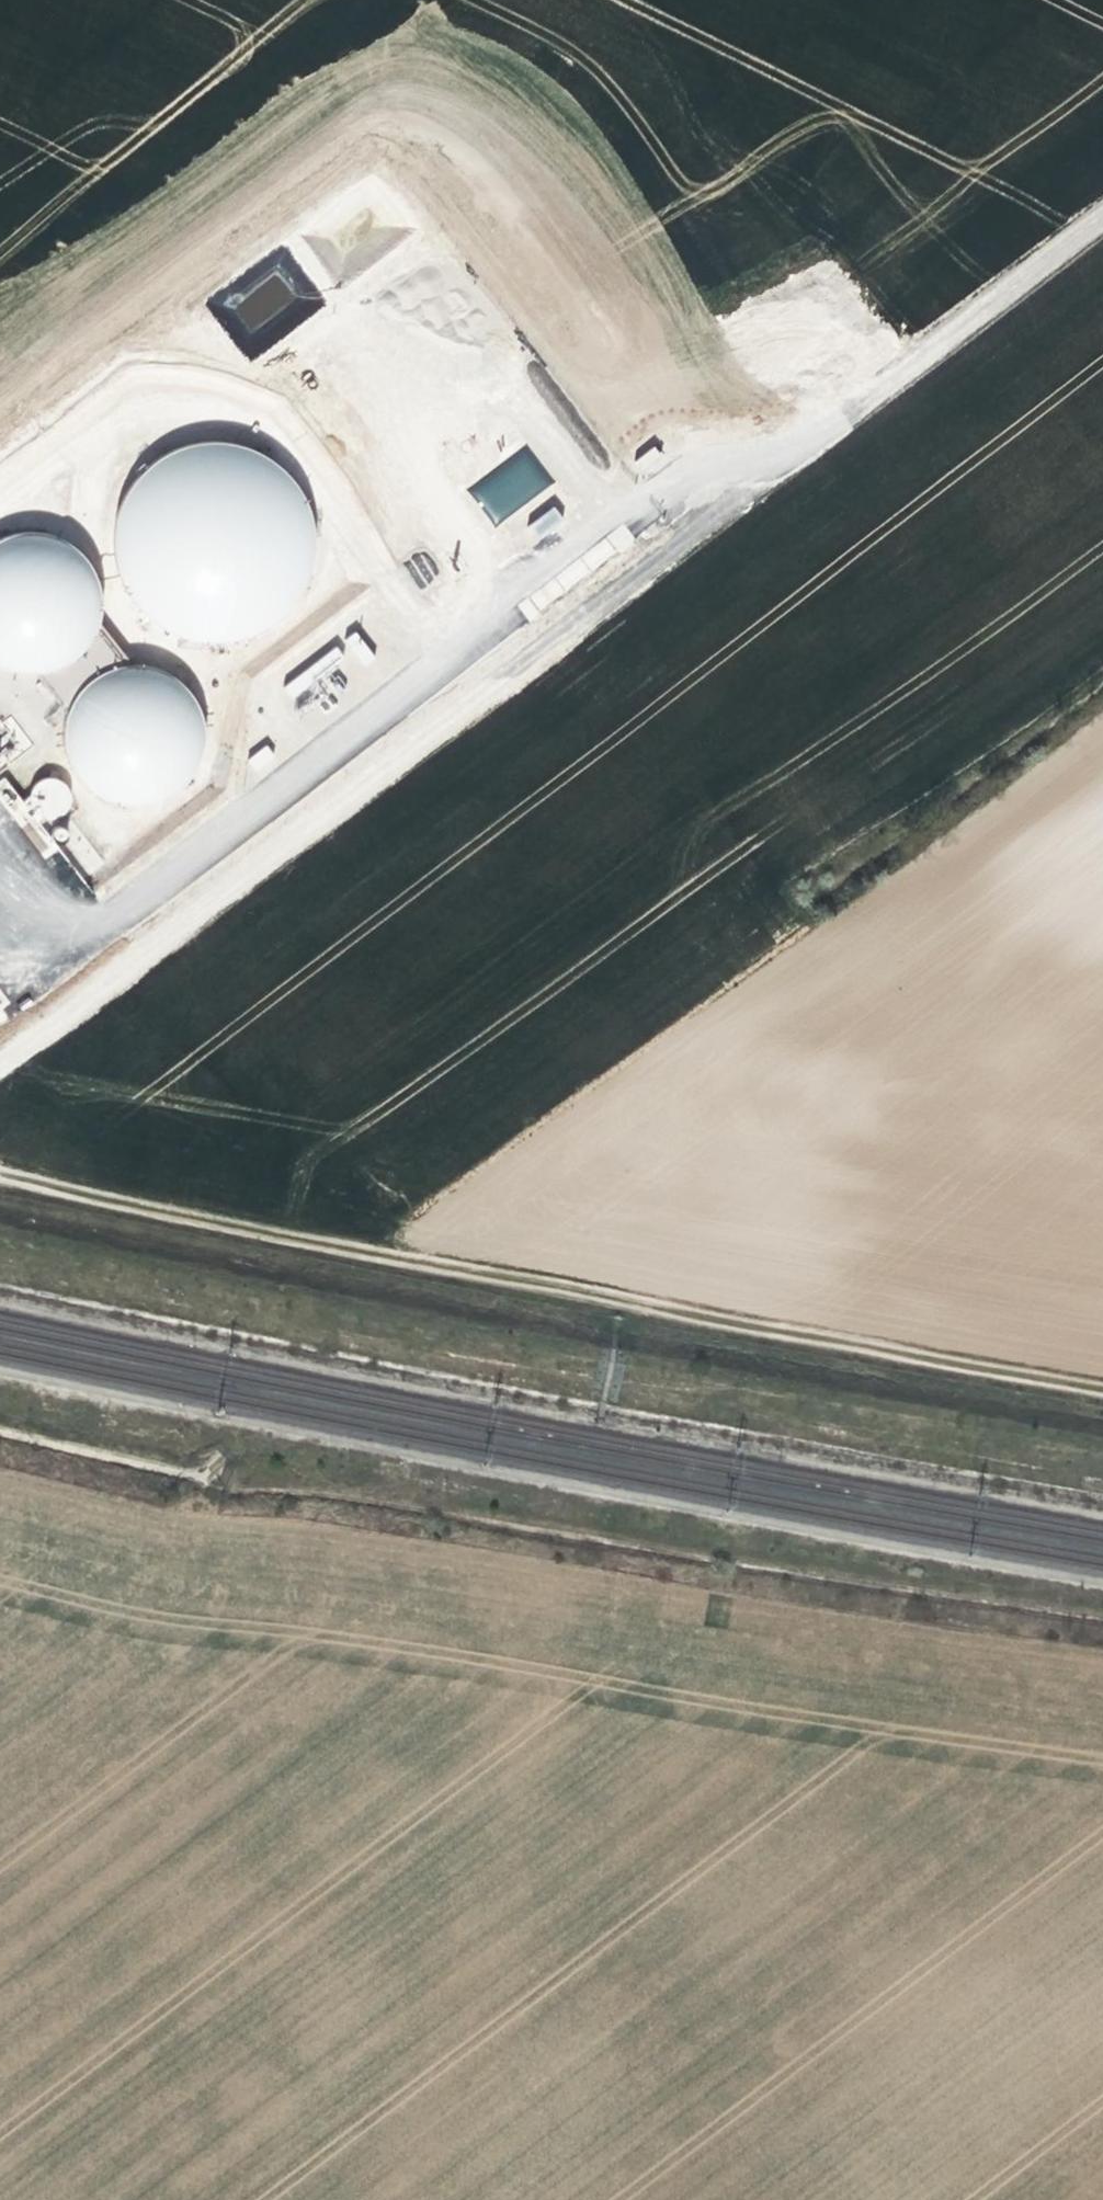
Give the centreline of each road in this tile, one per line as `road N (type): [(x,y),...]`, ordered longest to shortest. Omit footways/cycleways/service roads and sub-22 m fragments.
road 1 (track): [(1102,207),(0,1068)]
road 2 (track): [(0,1172),(1102,1387)]

